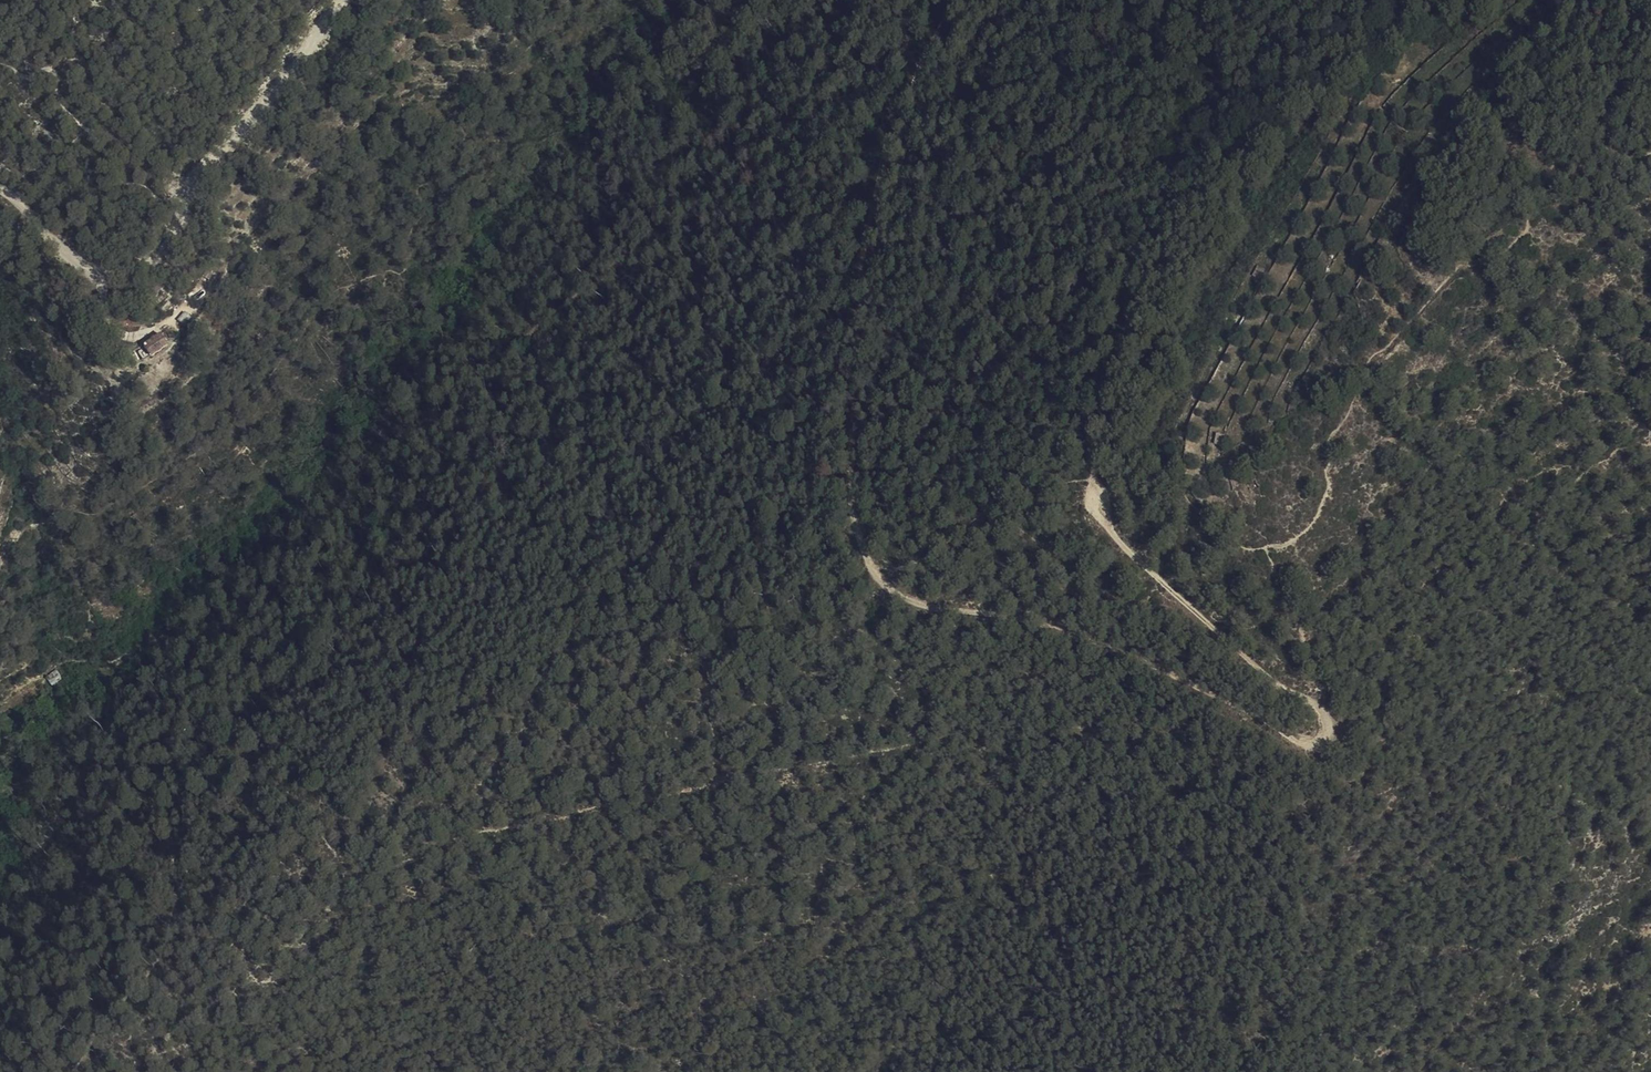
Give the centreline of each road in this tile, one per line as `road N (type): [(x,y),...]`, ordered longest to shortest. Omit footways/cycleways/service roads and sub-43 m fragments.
road 1 (track): [(957,0),(919,71),(877,185),(861,260),(849,468),(867,564),(914,605),(1035,620),(1144,659),(1305,747),(1320,741),(1321,711),(1127,554),(1105,520),(1091,473)]
road 2 (track): [(0,192),(90,278),(111,281),(160,257),(179,233),(189,178),(257,113),(344,0)]

